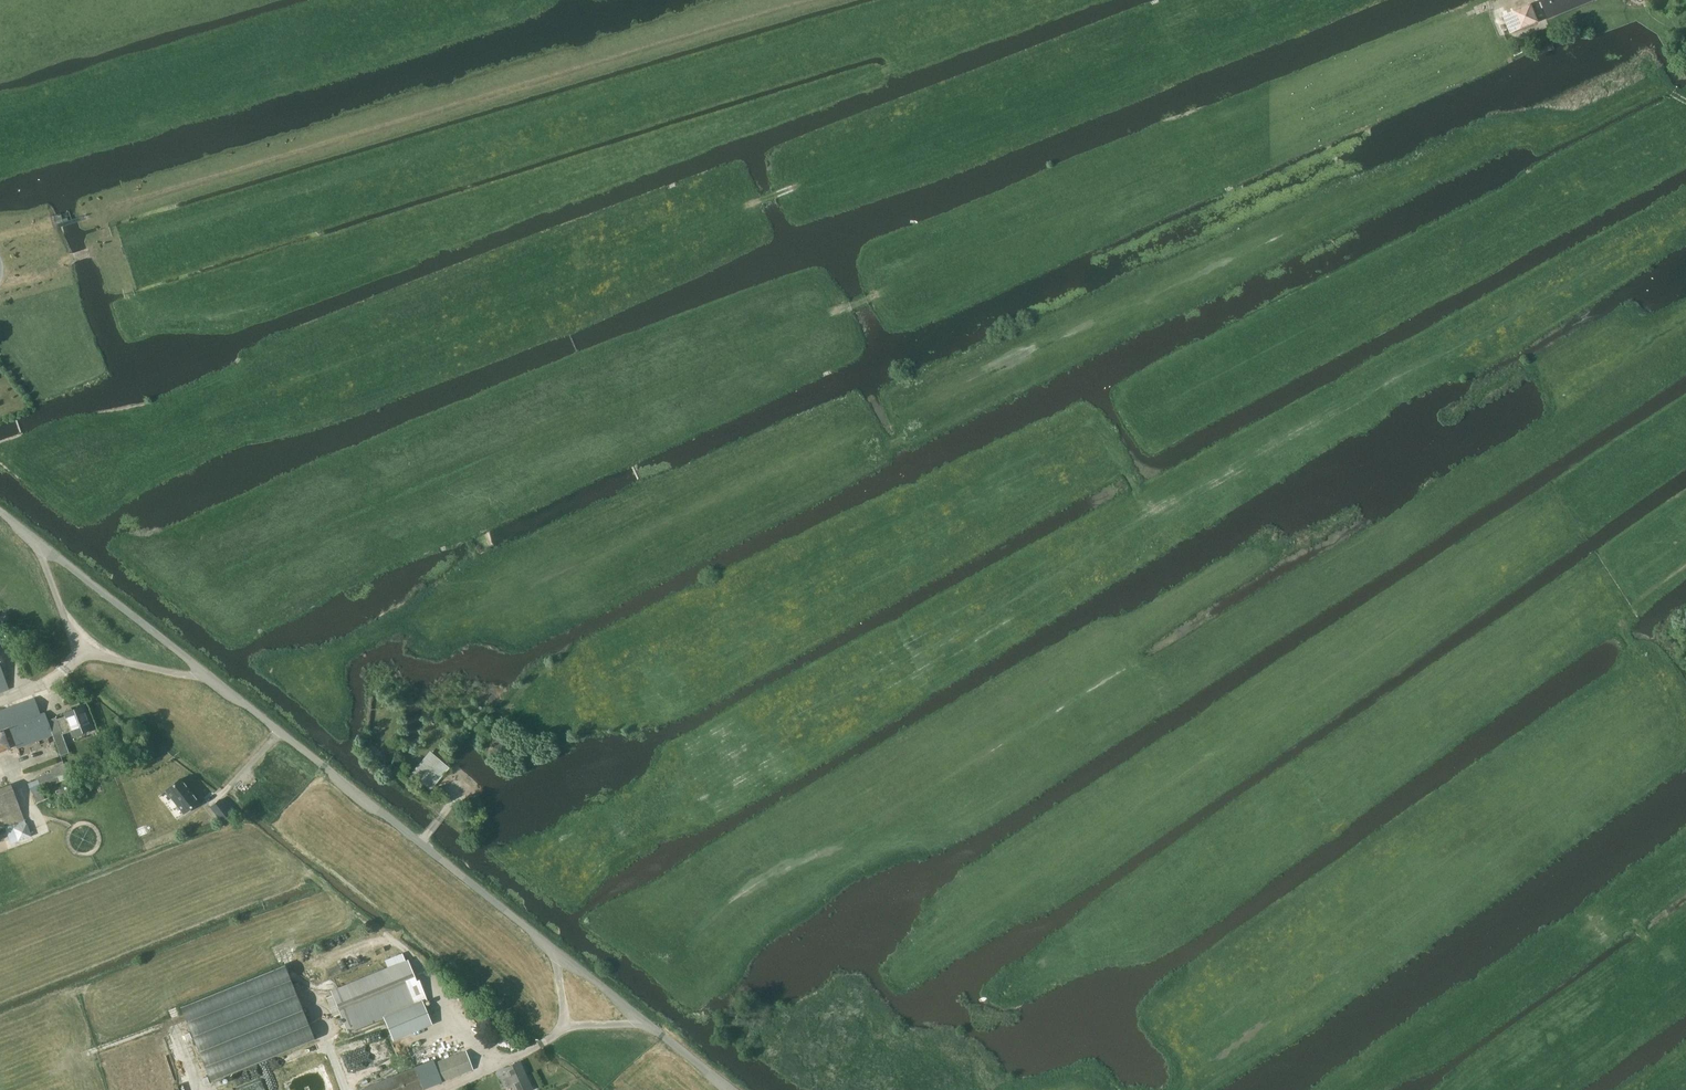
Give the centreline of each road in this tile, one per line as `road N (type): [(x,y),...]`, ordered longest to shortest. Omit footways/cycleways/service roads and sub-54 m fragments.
road 1 (unclassified): [(735,1089),(0,511)]
road 2 (track): [(1322,1089),(1585,925)]

